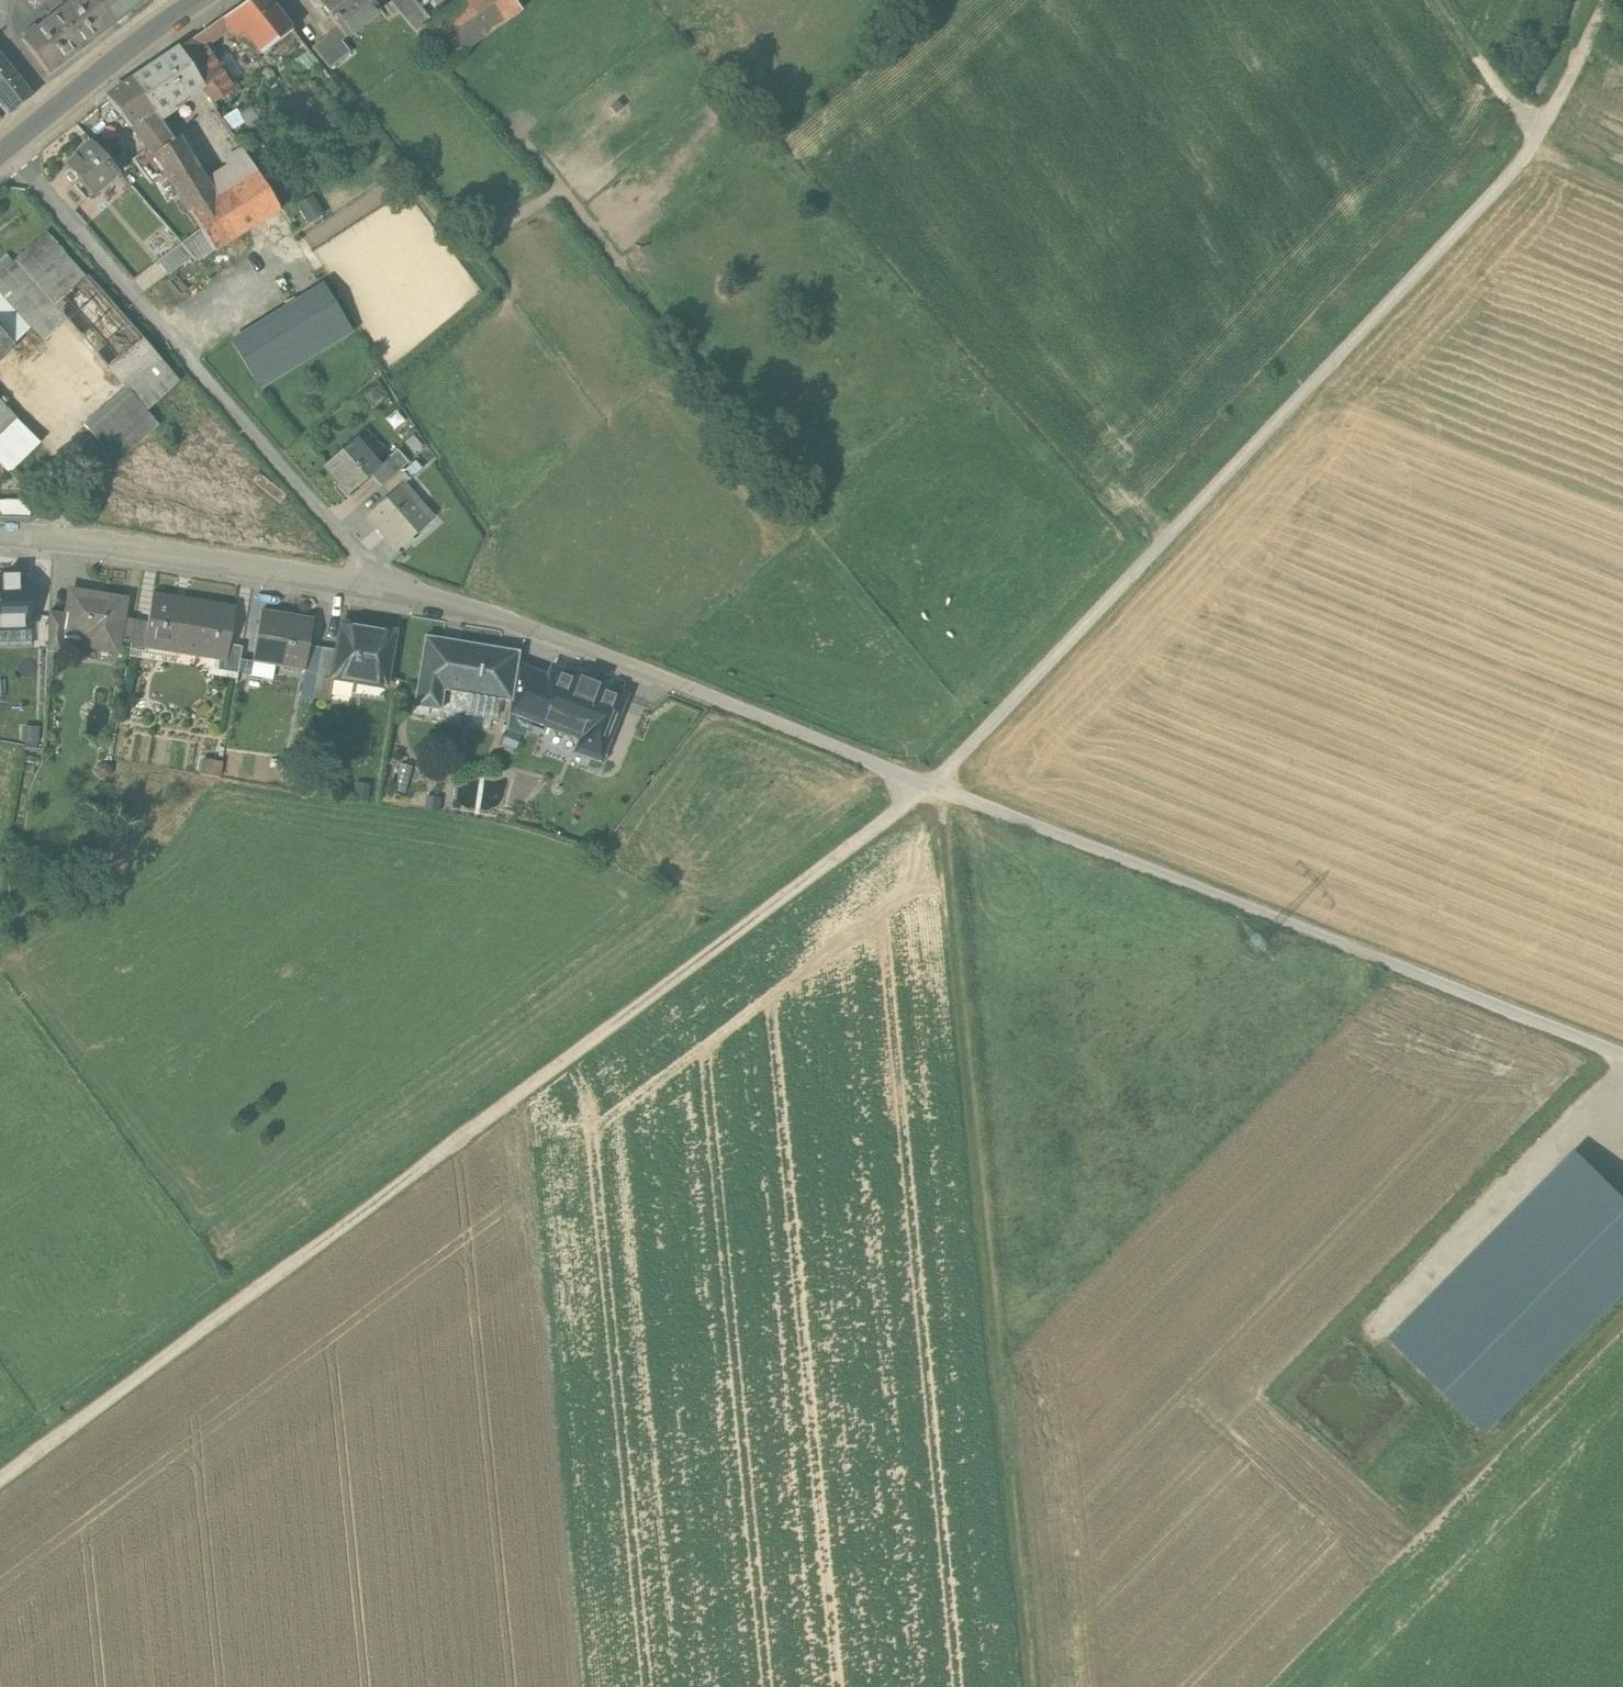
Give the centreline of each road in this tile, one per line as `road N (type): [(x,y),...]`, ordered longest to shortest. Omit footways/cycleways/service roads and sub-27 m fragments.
road 1 (track): [(930,787),(0,1478)]
road 2 (track): [(930,787),(1021,1686)]
road 3 (track): [(930,787),(1530,150)]
road 4 (track): [(1622,1057),(930,787)]
road 5 (residential): [(5,150),(366,560),(380,587)]
road 6 (track): [(930,787),(549,635)]
road 7 (residential): [(380,587),(0,539)]
road 8 (secondary): [(5,150),(133,44),(201,0)]
road 9 (residential): [(549,635),(432,593),(380,587)]
road 10 (track): [(1538,134),(1506,106),(1435,0)]

